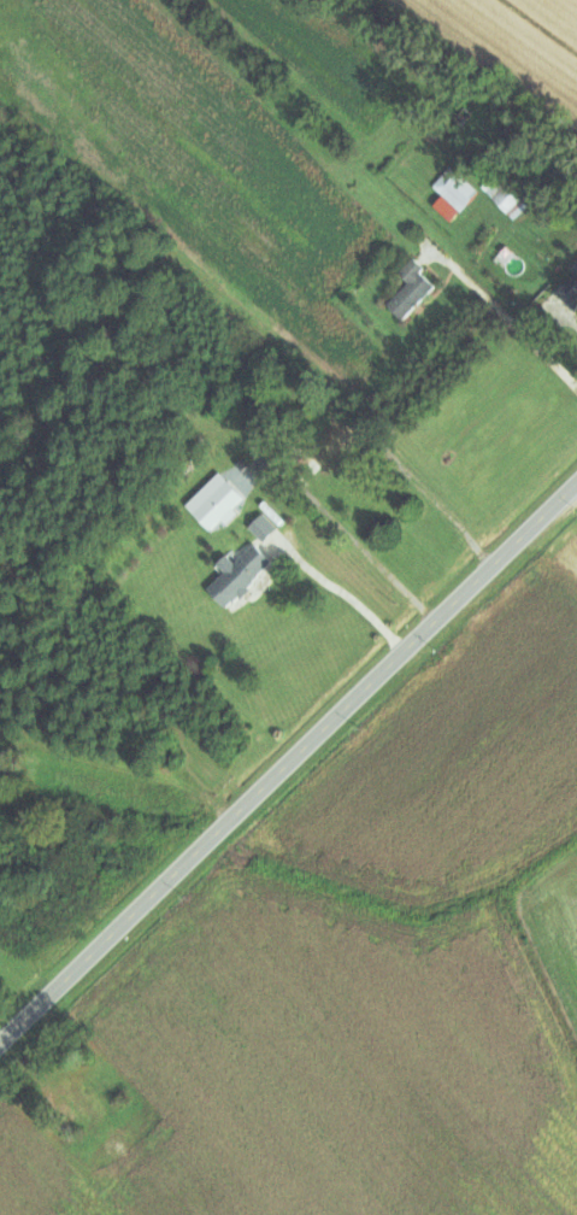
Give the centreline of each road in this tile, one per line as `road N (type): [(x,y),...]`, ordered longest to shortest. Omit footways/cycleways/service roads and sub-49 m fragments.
road 1 (primary): [(0,1042),(576,480)]

